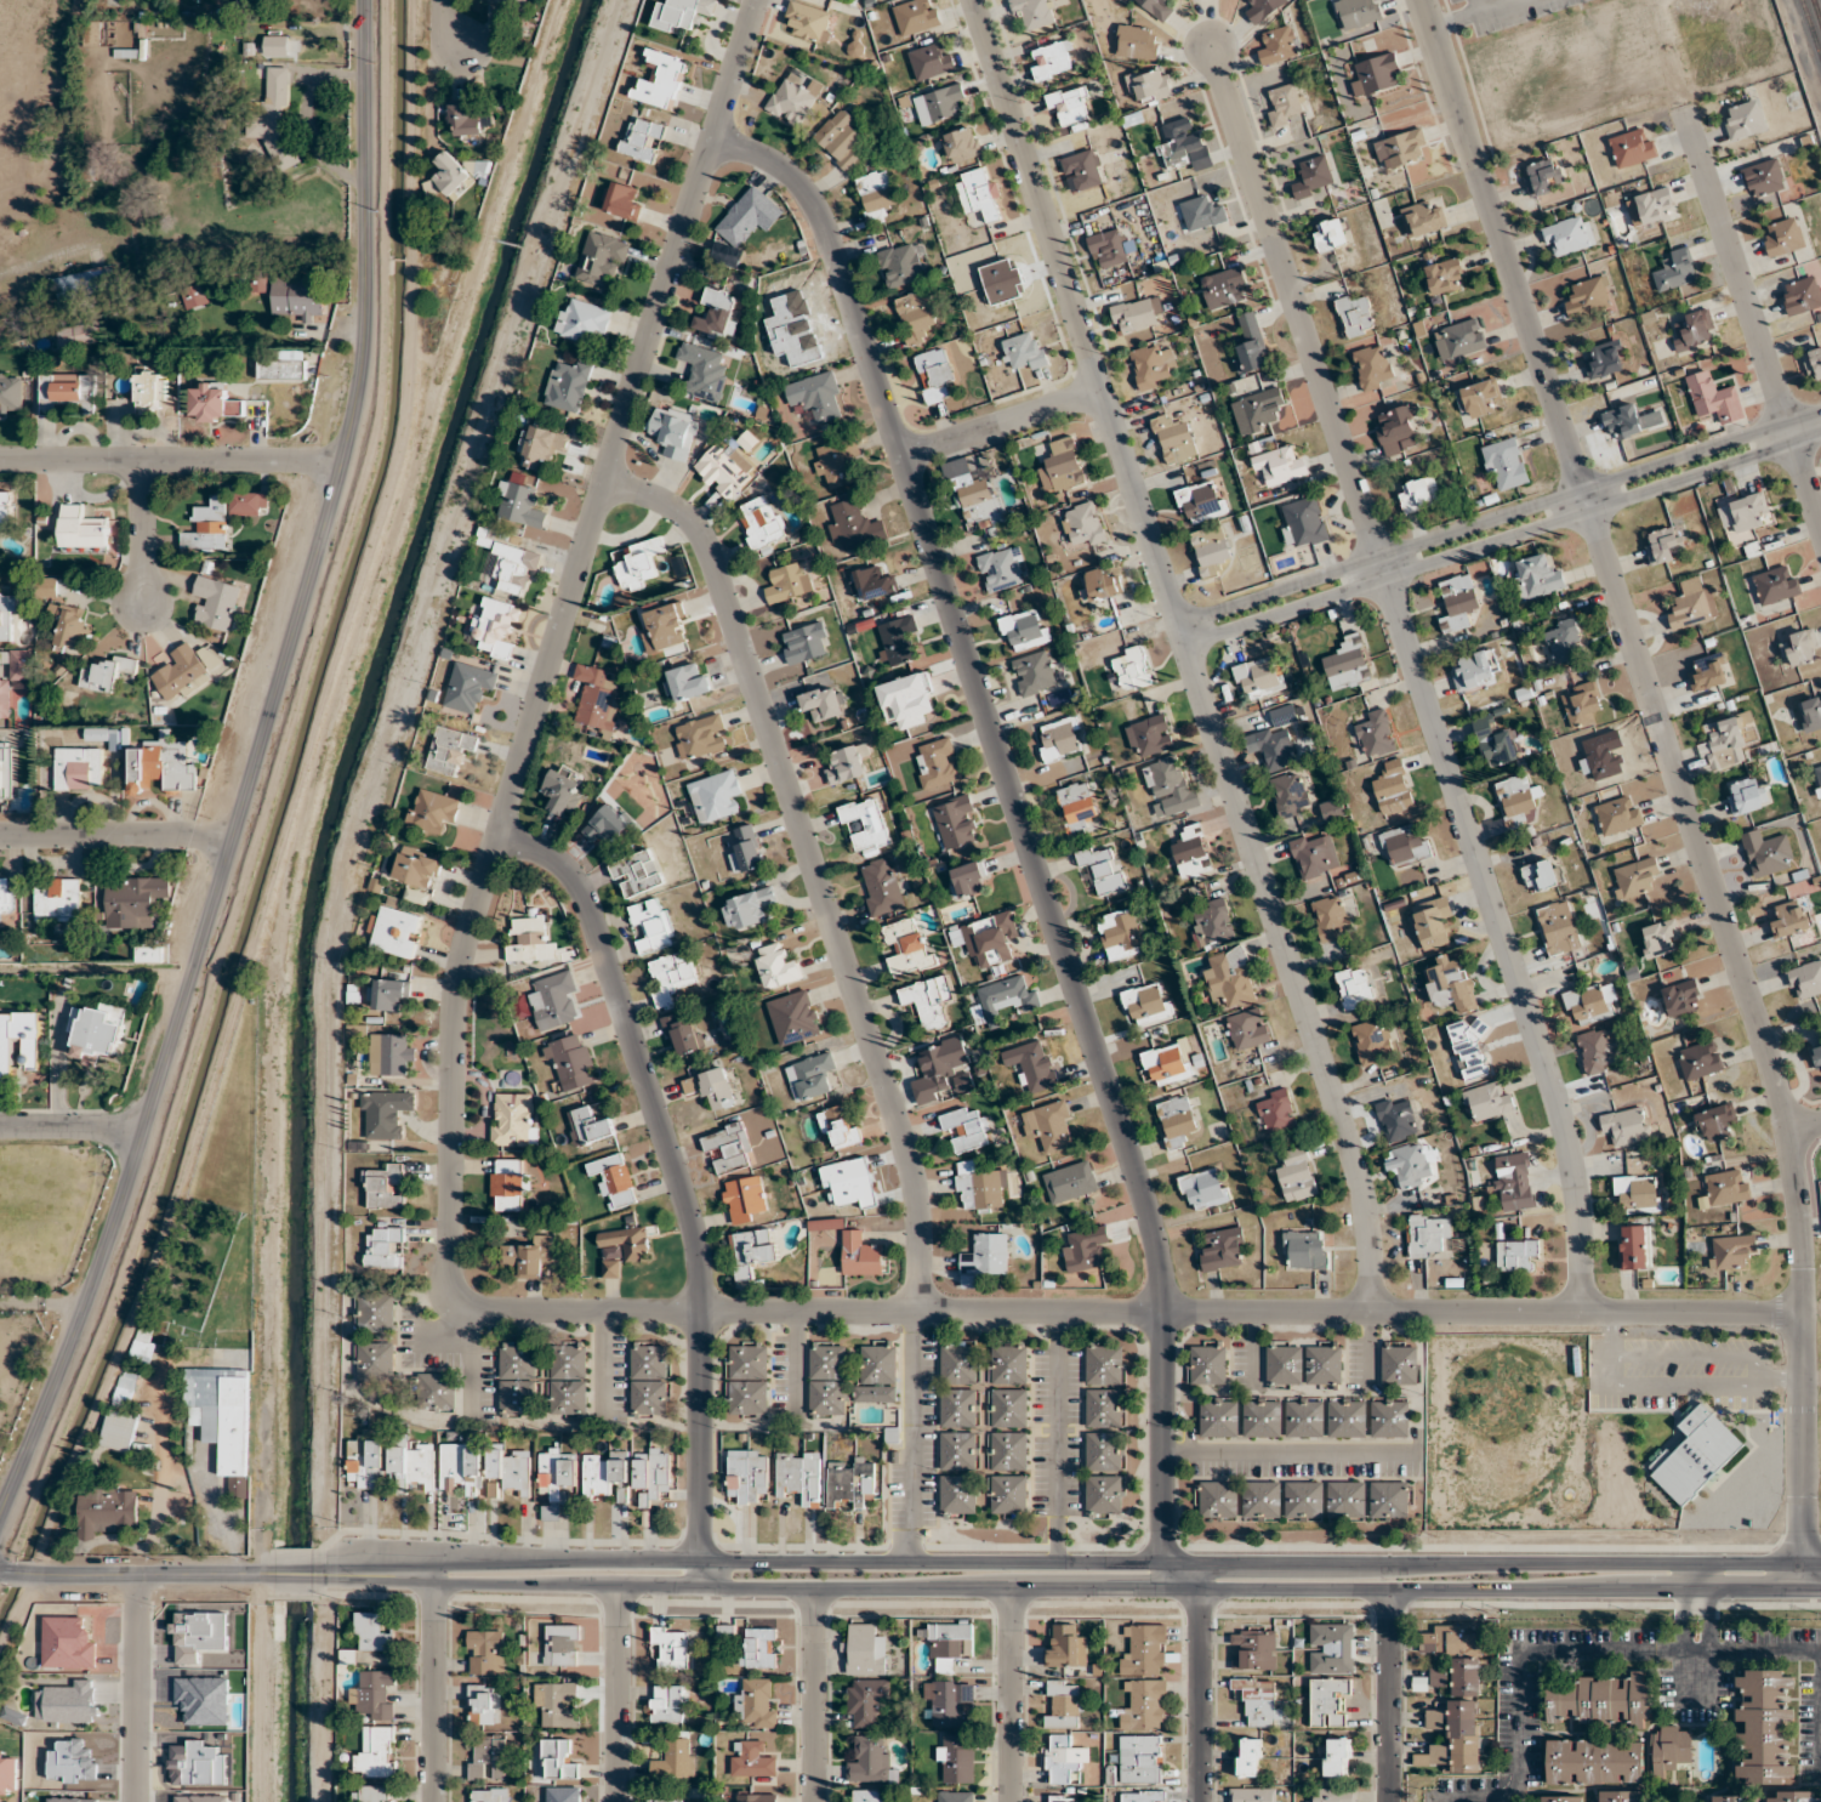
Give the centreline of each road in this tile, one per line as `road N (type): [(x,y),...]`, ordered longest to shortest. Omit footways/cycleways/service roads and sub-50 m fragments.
road 1 (residential): [(1802,1309),(483,1312),(455,1300),(448,1279),(450,1074),(463,950),(754,0)]
road 2 (residential): [(1799,1588),(1802,1233),(1789,1130),(1422,0)]
road 3 (tertiary): [(0,1515),(146,1130),(342,465),(364,358),(365,0)]
road 4 (residential): [(1184,1576),(1163,1563),(1165,1311),(1156,1244),(832,245),(792,176),(711,138)]
road 5 (tertiary): [(1820,1562),(450,1562),(432,1574)]
road 6 (tertiary): [(432,1574),(453,1585),(815,1590),(1820,1589)]
road 7 (residential): [(1368,1311),(1364,1207),(1344,1133),(971,0)]
road 8 (residential): [(916,1311),(911,1171),(711,559),(694,528),(672,511),(603,479)]
road 9 (residential): [(699,1587),(700,1311),(684,1198),(576,883),(541,855),(496,840)]
road 10 (residential): [(1582,1311),(1576,1192),(1552,1084),(1378,557)]
road 11 (residential): [(1184,647),(1759,456),(1791,432)]
road 12 (residential): [(1791,432),(1760,432),(1177,624)]
road 13 (residential): [(1378,557),(1212,44)]
road 14 (residential): [(1820,525),(1683,108)]
road 15 (residential): [(0,461),(342,465)]
road 16 (tertiary): [(273,1573),(0,1572)]
road 17 (residential): [(1184,1576),(1201,1590),(1201,1801)]
road 18 (residential): [(232,845),(183,835),(0,835)]
road 19 (residential): [(432,1574),(434,1801)]
road 20 (residential): [(138,1574),(137,1801)]
road 21 (residential): [(618,1586),(618,1801)]
road 22 (residential): [(899,456),(1100,390)]
road 23 (residential): [(1008,1801),(1007,1590)]
road 24 (residential): [(815,1590),(814,1801)]
road 25 (residential): [(1388,1801),(1390,1591)]
road 26 (residential): [(0,1129),(146,1130)]
road 27 (residential): [(141,603),(143,462)]

